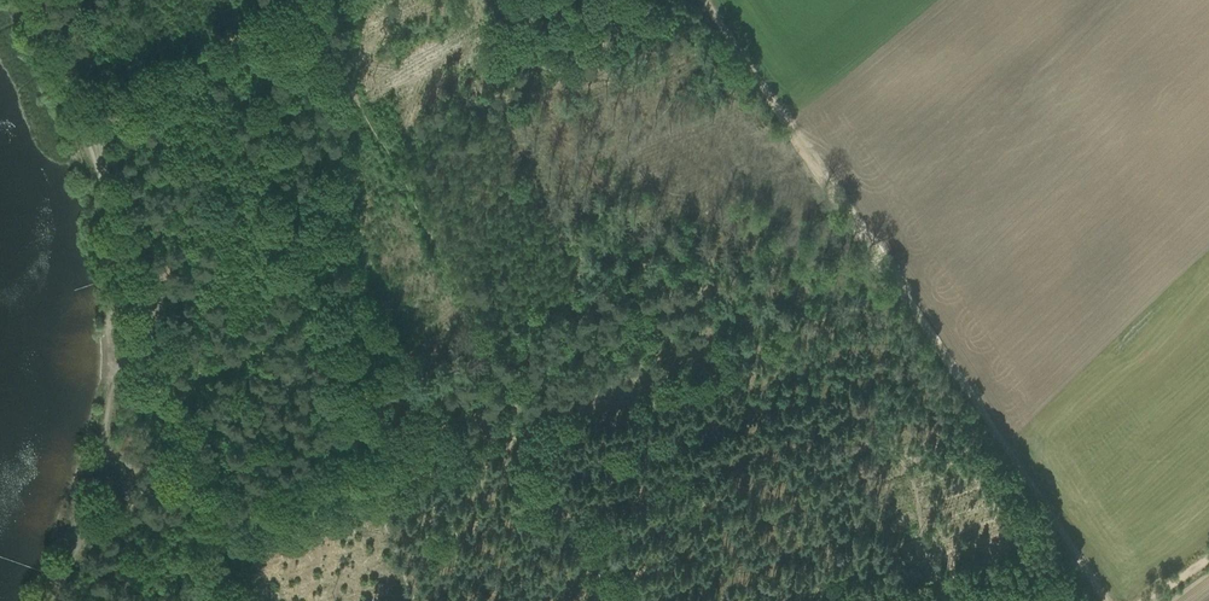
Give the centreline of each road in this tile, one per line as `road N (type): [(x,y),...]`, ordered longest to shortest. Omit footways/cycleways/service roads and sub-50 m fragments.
road 1 (track): [(703,0),(1108,600)]
road 2 (track): [(87,134),(23,0)]

